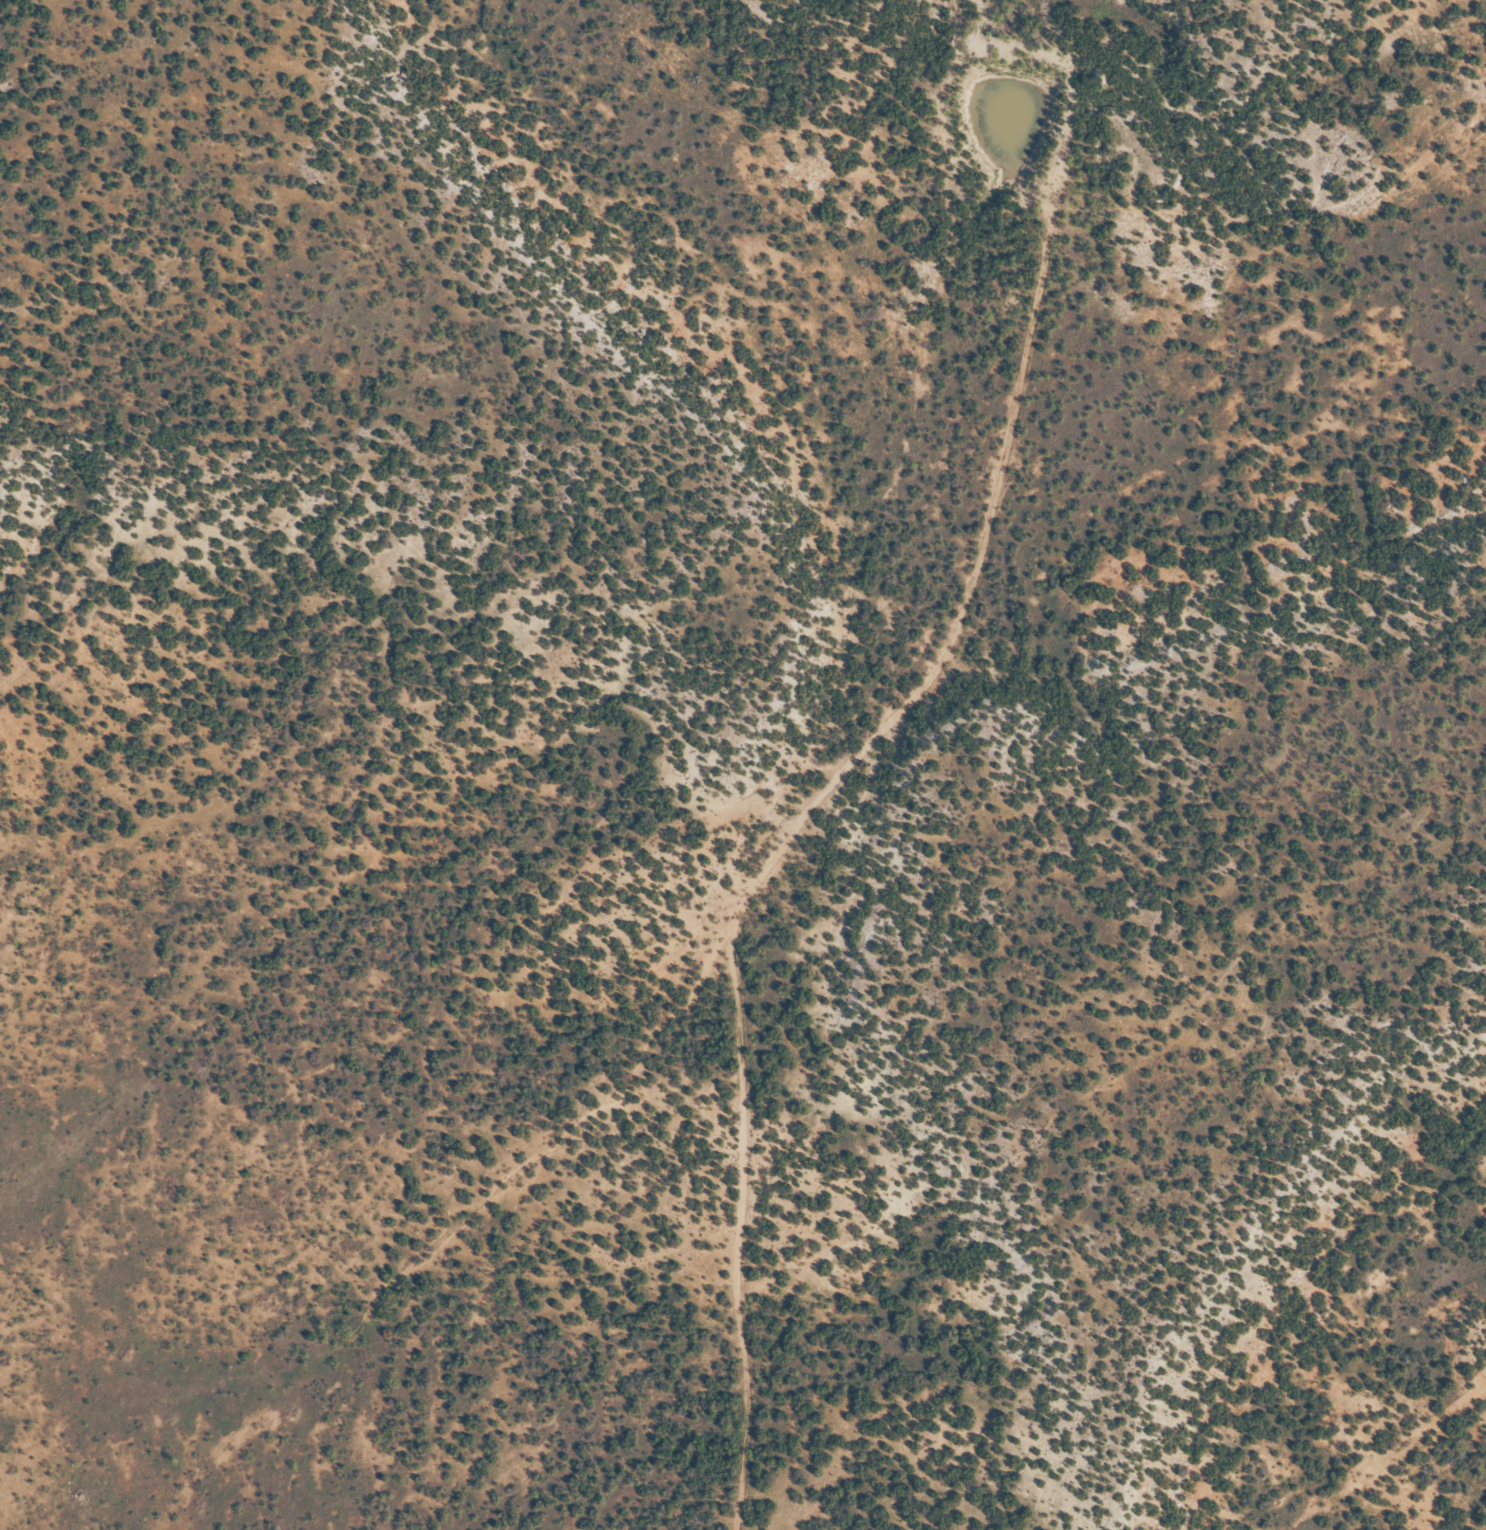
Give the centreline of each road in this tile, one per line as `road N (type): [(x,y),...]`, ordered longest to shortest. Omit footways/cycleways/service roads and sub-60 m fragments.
road 1 (residential): [(1057,191),(996,406),(981,605),(950,687),(833,779),(828,815),(757,891),(726,978),(706,1132),(715,1529)]

